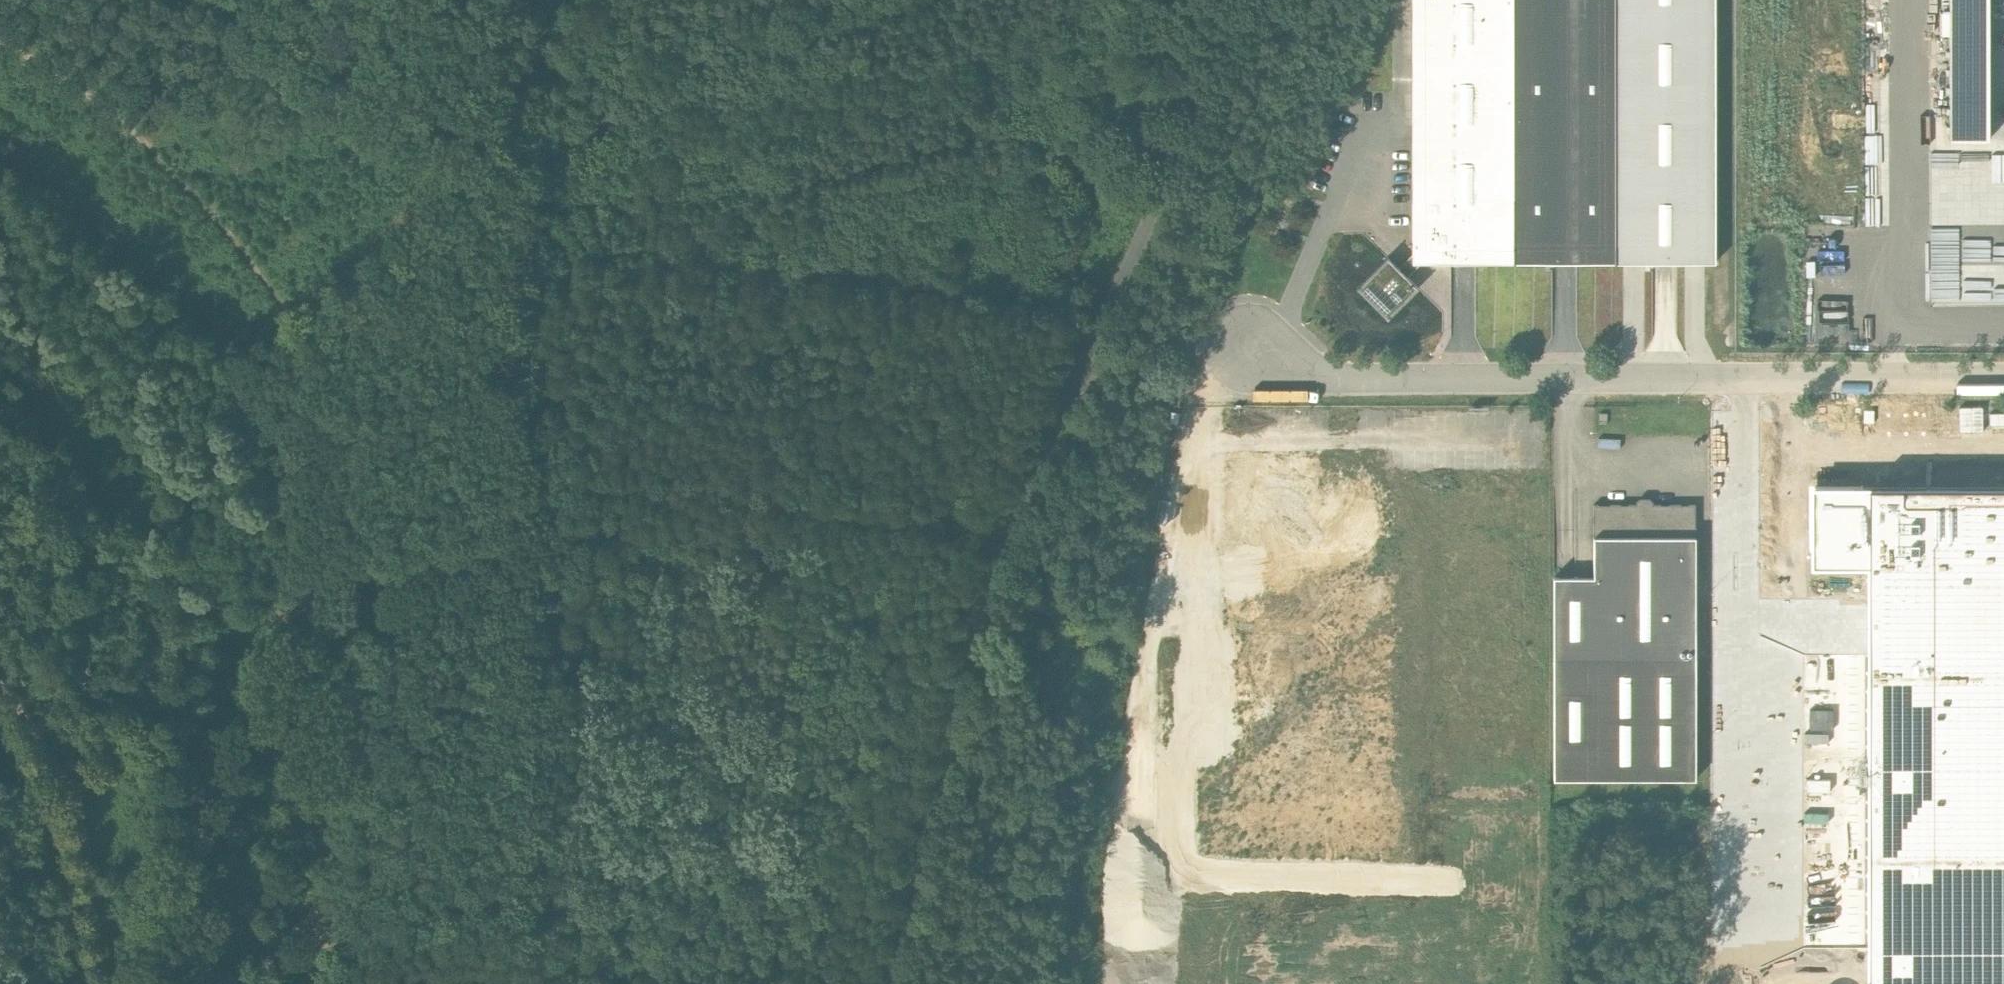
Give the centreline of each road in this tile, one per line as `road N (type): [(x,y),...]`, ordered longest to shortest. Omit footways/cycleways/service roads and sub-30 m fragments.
road 1 (unclassified): [(1246,373),(2003,380)]

